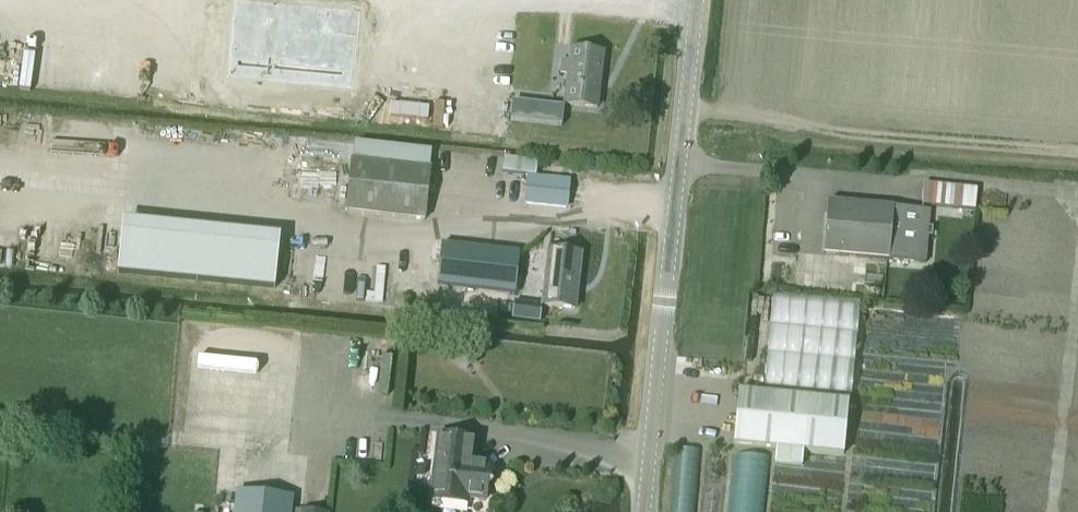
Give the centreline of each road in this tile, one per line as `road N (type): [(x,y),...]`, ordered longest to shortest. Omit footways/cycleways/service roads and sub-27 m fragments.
road 1 (tertiary): [(644,511),(697,0)]

